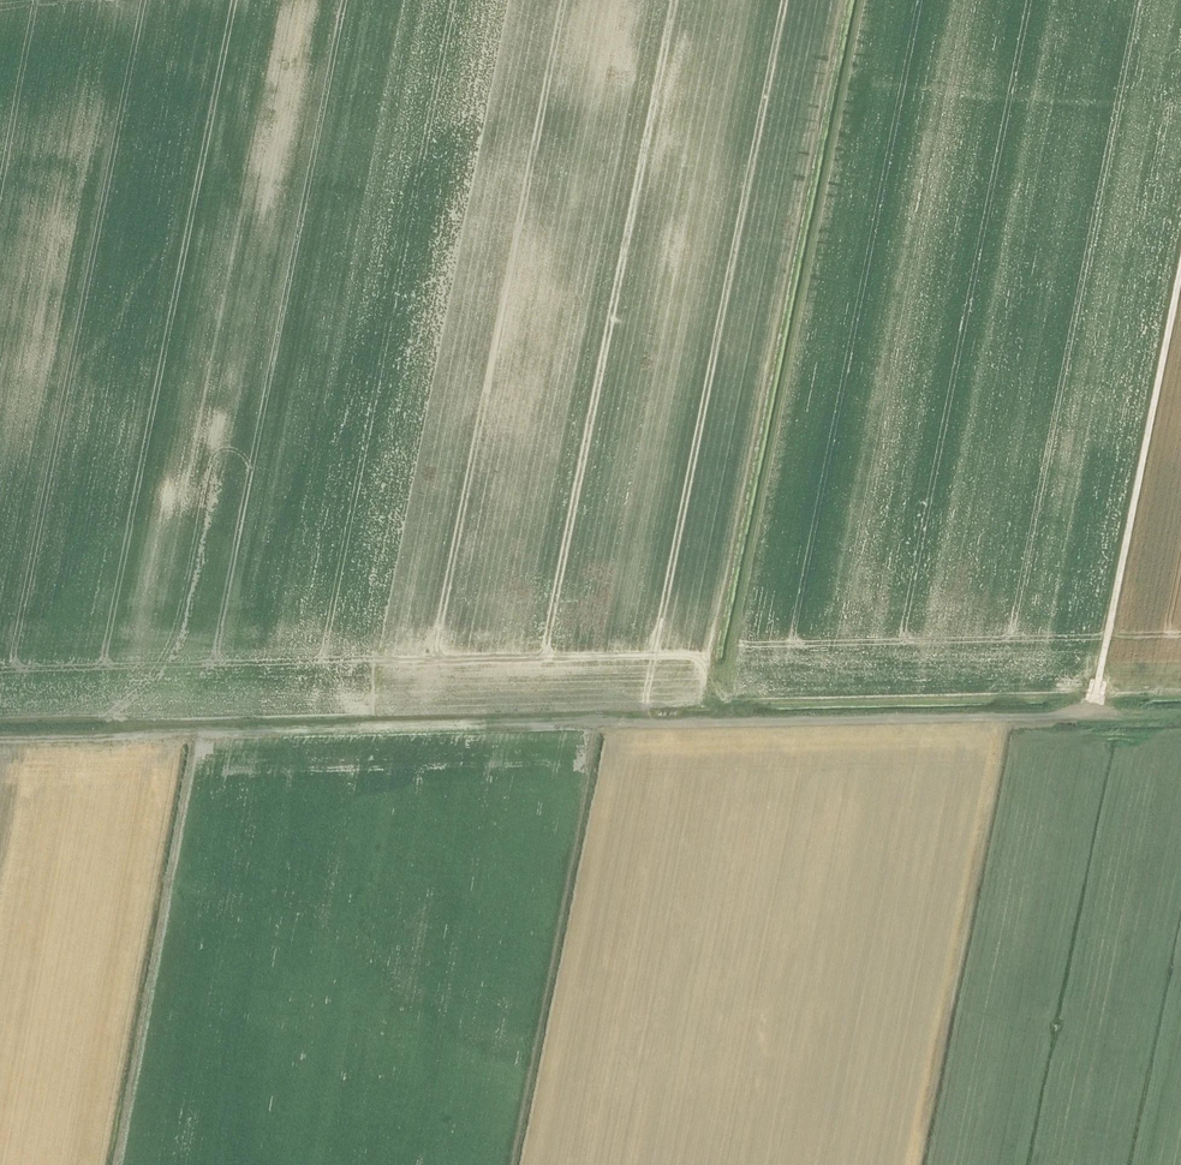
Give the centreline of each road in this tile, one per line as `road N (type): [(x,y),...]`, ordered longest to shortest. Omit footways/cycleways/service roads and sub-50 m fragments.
road 1 (track): [(1091,718),(1180,271)]

